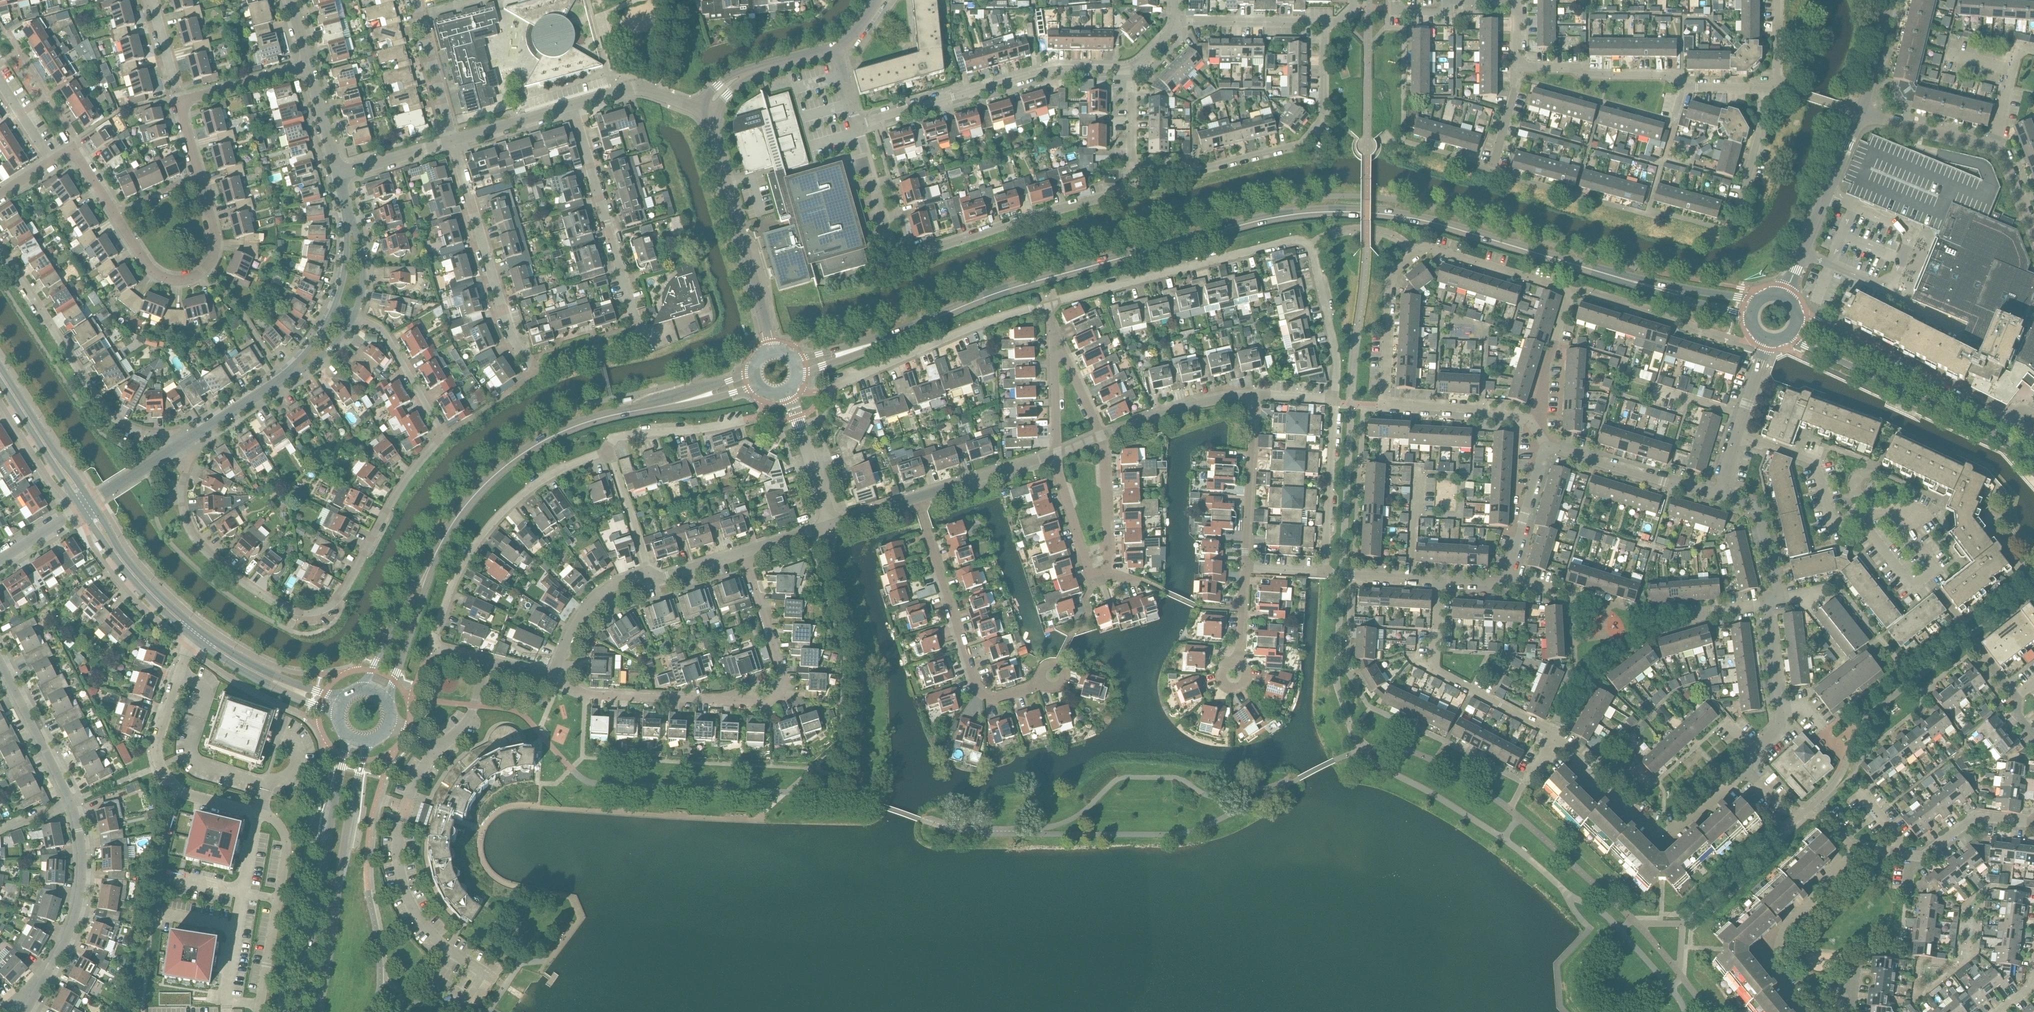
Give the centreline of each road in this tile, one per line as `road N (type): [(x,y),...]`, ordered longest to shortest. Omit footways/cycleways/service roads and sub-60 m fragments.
road 1 (secondary): [(1595,270),(1425,221),(1310,212),(1033,282),(904,332)]
road 2 (residential): [(185,443),(182,505),(202,546),(290,610),(306,615),(335,605),(404,481),(443,434),(385,335),(354,316)]
road 3 (residential): [(453,140),(512,338),(537,367),(600,351),(635,337),(639,326),(574,105)]
road 4 (residential): [(1439,581),(1435,669),(1547,730),(1649,826),(1676,828),(1747,772)]
road 5 (residential): [(258,1011),(285,831),(177,788),(156,754),(196,639)]
road 6 (residential): [(1335,402),(1337,360),(1313,245),(1275,244),(1048,303)]
road 7 (residential): [(1483,415),(1384,405),(1391,270),(1425,247),(1571,291)]
road 8 (residential): [(552,679),(590,695),(760,702),(779,695),(783,676),(744,552)]
road 9 (residential): [(1133,177),(1125,191),(905,253),(891,241),(860,128)]
road 10 (residential): [(486,660),(432,644),(458,572),(515,500),(610,451)]
road 11 (tertiary): [(344,697),(274,675),(201,632),(141,577),(91,502)]
road 12 (secondary): [(425,576),(462,510),(523,453),(585,423),(669,404)]
road 13 (residential): [(1133,177),(1299,148),(1325,119),(1326,27)]
road 14 (residential): [(1103,435),(1112,573),(1090,578),(1056,455)]
road 15 (secondary): [(347,735),(300,1011)]
road 16 (secondary): [(1782,339),(1977,424),(2033,461)]
road 17 (residential): [(185,443),(106,405),(0,245)]
road 18 (residential): [(1131,72),(1051,71),(860,128)]
road 19 (secondary): [(319,1011),(350,812),(371,741)]
road 20 (residential): [(927,529),(983,695),(1007,697),(1043,682)]
road 21 (secondary): [(2005,422),(1798,315)]
road 22 (residential): [(1048,303),(836,386)]
road 23 (unclassified): [(772,351),(713,135)]
road 24 (residential): [(26,1011),(76,909),(82,853),(71,803)]
road 25 (residential): [(114,211),(156,272),(200,274),(216,238),(199,177)]
road 26 (unclassified): [(1784,296),(1860,114)]
road 27 (residential): [(2033,820),(1975,814),(1923,857),(1858,849)]
road 28 (residential): [(1858,849),(1784,931),(1779,967),(1801,1005)]
road 29 (residential): [(1545,444),(1719,496)]
road 30 (residential): [(1897,514),(1937,566),(1909,585),(1859,521)]
road 31 (tertiary): [(82,508),(133,581),(196,639)]
road 32 (residential): [(1683,87),(1683,76),(1520,66)]
road 33 (residential): [(1738,435),(1812,460),(1831,524),(1859,521)]
road 34 (residential): [(1324,573),(1335,402)]
road 35 (secondary): [(1761,297),(1595,270)]
road 36 (residential): [(1245,569),(1249,401)]
road 37 (tertiary): [(91,502),(0,366)]
road 38 (secondary): [(1595,270),(1751,319)]
road 39 (tertiary): [(196,639),(337,717)]
road 40 (residential): [(71,803),(0,662)]
road 41 (residential): [(1753,749),(1781,719),(1767,606)]
road 42 (residential): [(651,577),(618,583),(584,611),(552,679)]
road 43 (tertiary): [(0,380),(82,508)]
road 44 (residential): [(1249,401),(1192,405),(1103,435)]
road 45 (residential): [(1326,27),(1175,28)]
road 46 (residential): [(610,451),(615,437),(744,420)]
road 47 (residential): [(453,140),(416,0)]
road 48 (residential): [(1056,455),(918,498)]
road 49 (residential): [(1505,581),(1545,444)]
road 50 (residential): [(1860,114),(1994,146)]
road 51 (residential): [(1531,421),(1571,291)]
road 52 (residential): [(1767,606),(1761,518),(1719,496)]
road 53 (residential): [(574,105),(643,89),(704,108)]
road 54 (residential): [(610,451),(651,577)]
road 55 (secondary): [(388,703),(425,576)]
road 56 (residential): [(1387,8),(1518,3)]
road 57 (secondary): [(425,576),(359,689)]
road 58 (residential): [(181,101),(307,67)]
road 59 (residential): [(1738,213),(1767,89)]
road 60 (residential): [(453,140),(574,105)]

